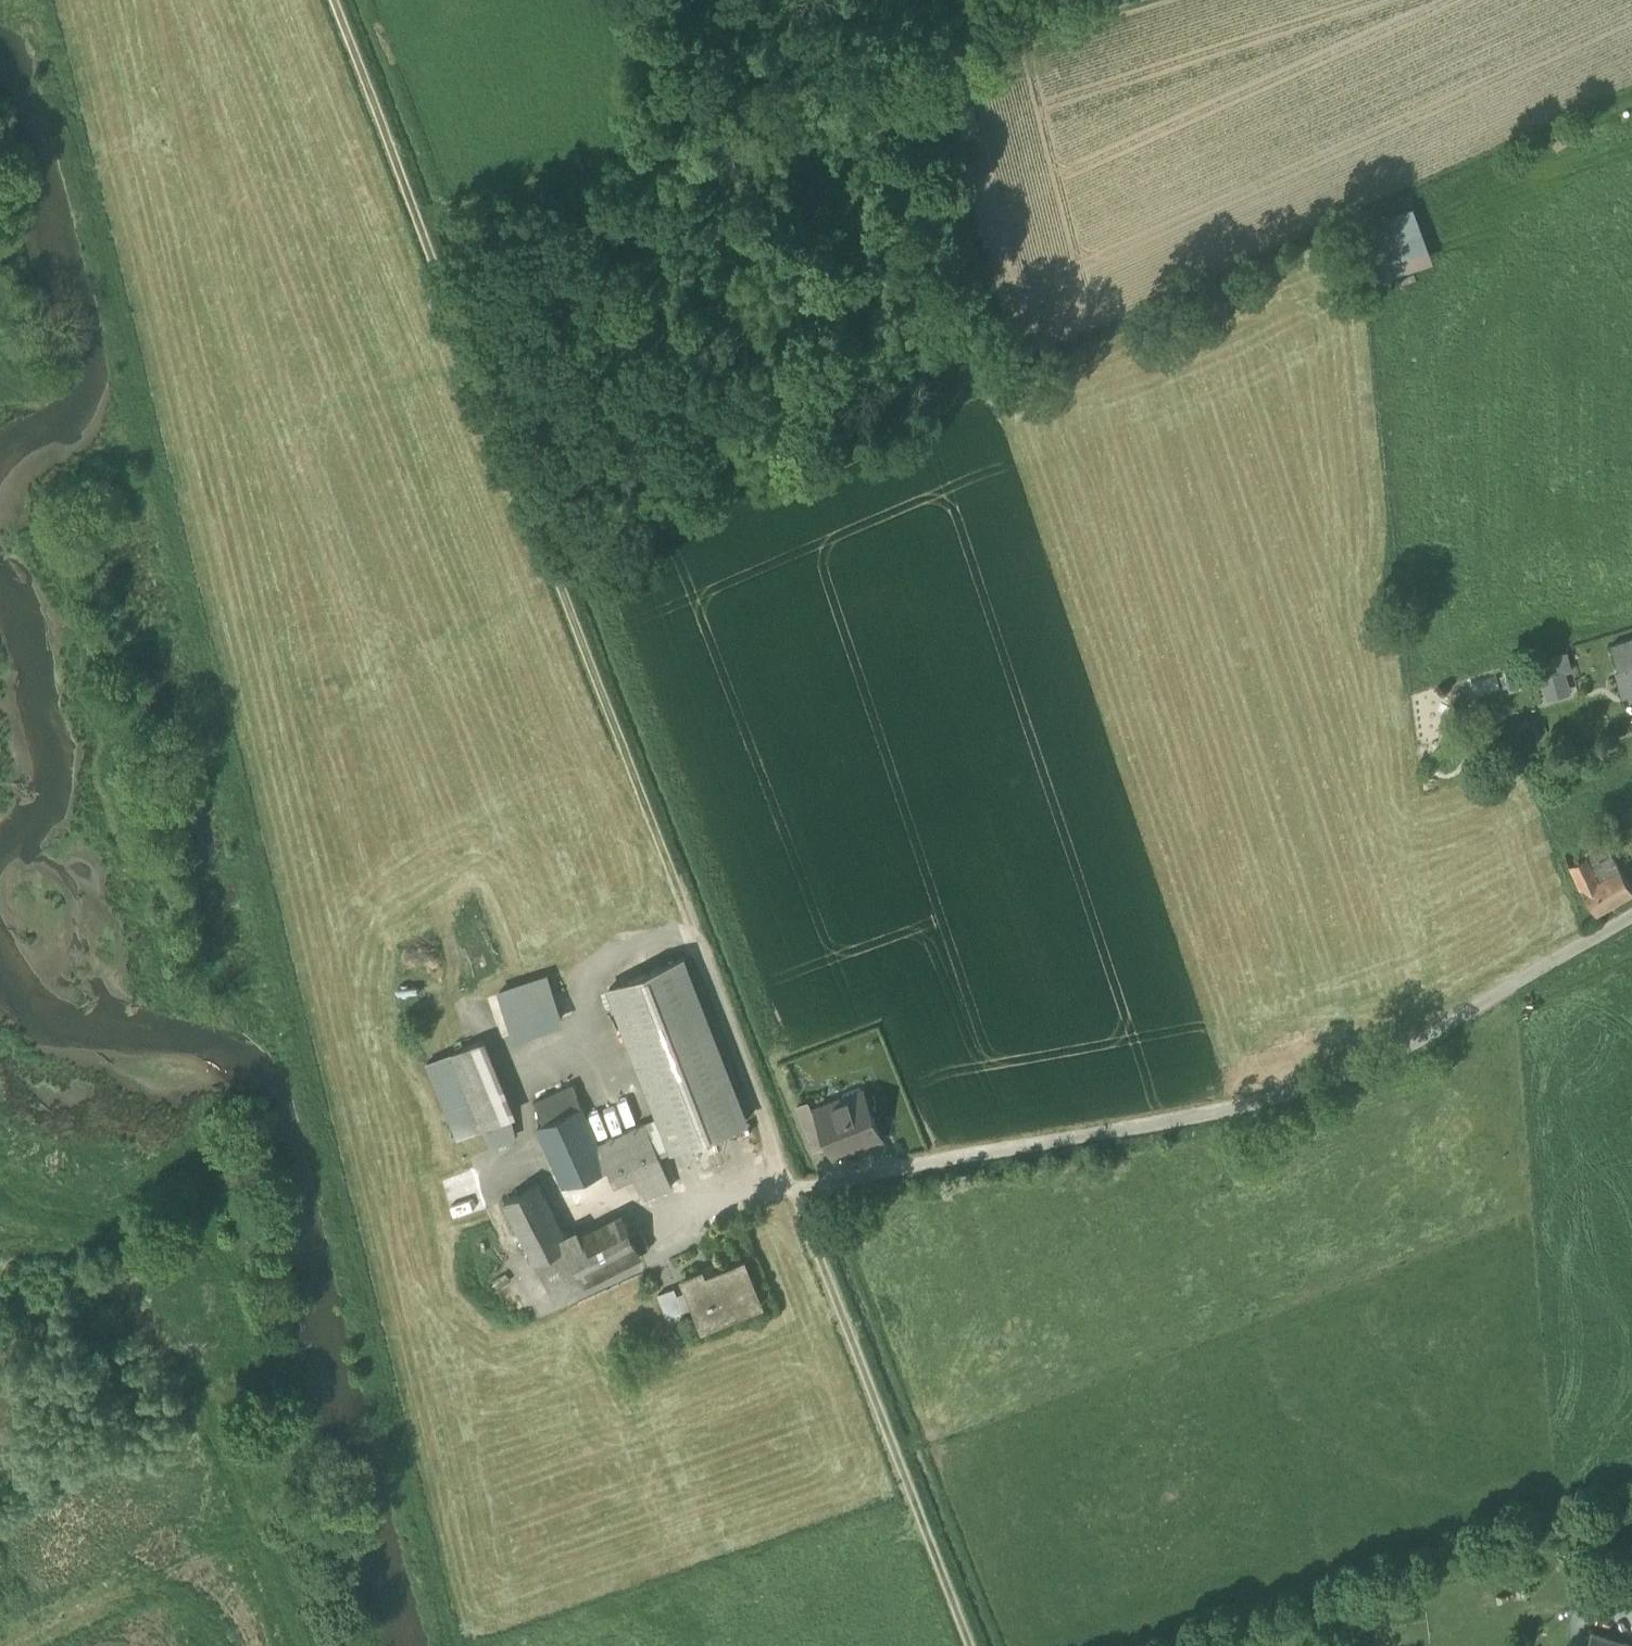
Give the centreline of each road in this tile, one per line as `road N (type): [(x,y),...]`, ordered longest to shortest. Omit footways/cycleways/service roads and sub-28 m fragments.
road 1 (track): [(334,0),(966,1645)]
road 2 (residential): [(793,1188),(907,1161),(1193,1118),(1377,1061),(1631,915)]

